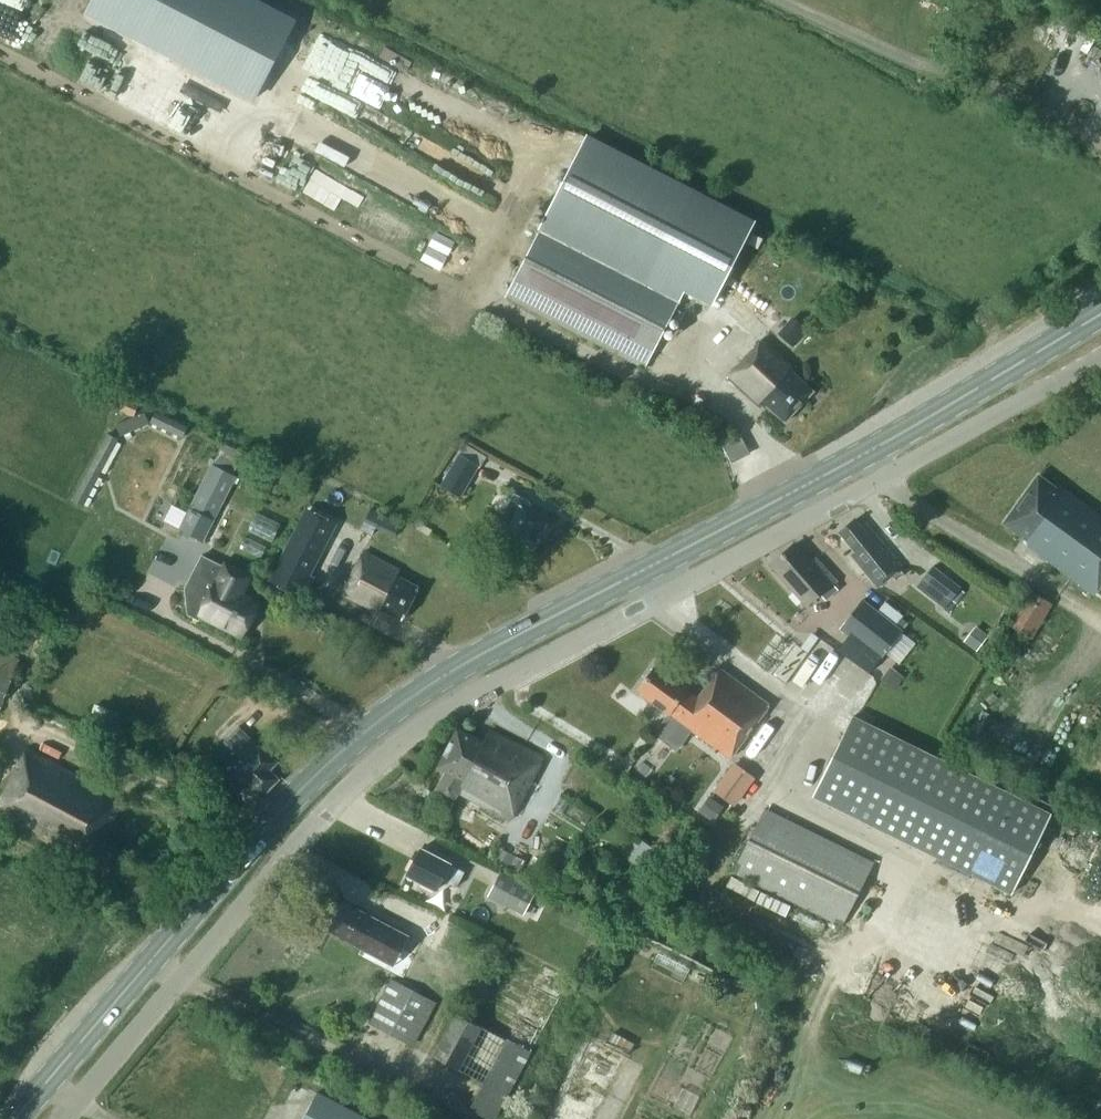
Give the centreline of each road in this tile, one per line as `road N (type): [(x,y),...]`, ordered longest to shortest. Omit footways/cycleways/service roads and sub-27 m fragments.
road 1 (primary): [(15,1118),(289,801),(373,724),(477,655),(822,477),(1100,313)]
road 2 (unclassified): [(64,1118),(300,838),(415,731),(1100,356)]

